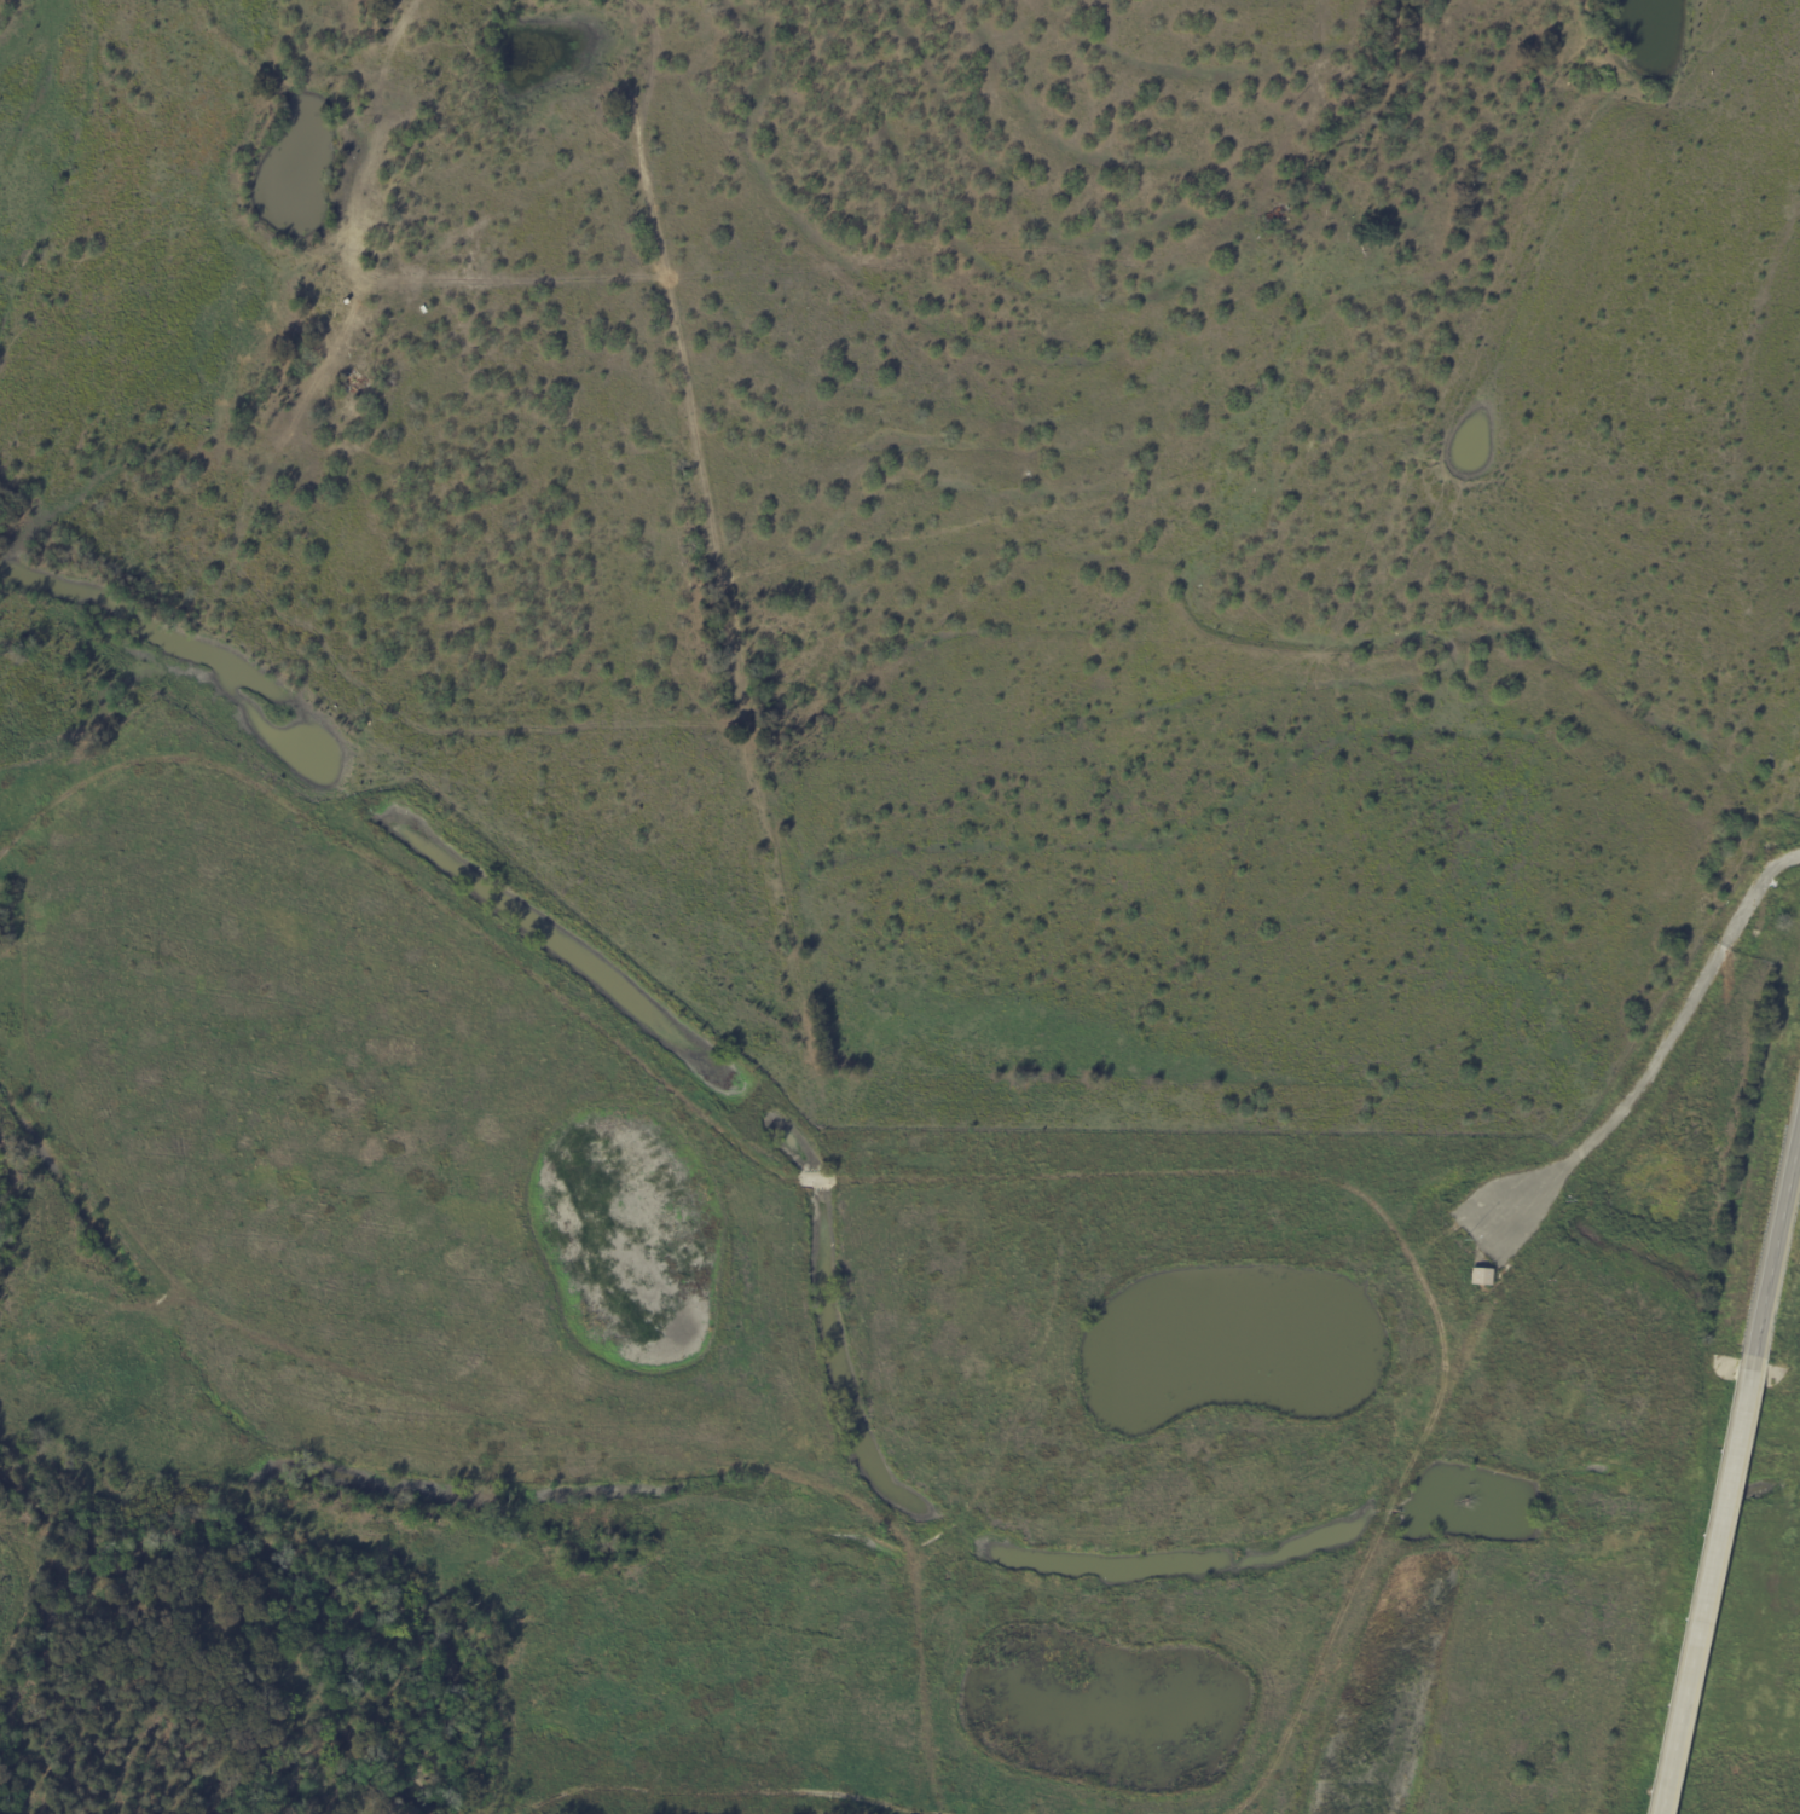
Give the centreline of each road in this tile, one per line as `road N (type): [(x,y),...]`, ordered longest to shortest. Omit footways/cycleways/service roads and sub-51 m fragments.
road 1 (secondary): [(1758,1327),(1655,1813)]
road 2 (secondary): [(1799,1119),(1758,1327)]

